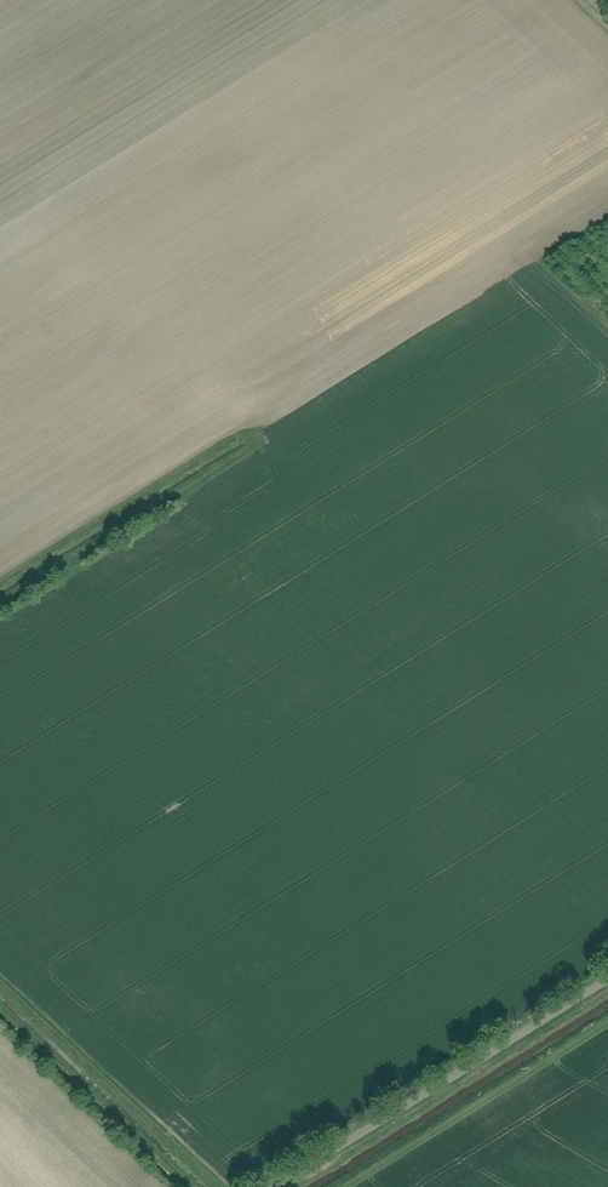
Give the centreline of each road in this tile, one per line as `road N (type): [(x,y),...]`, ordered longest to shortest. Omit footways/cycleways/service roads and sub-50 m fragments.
road 1 (residential): [(286,1186),(607,983)]

